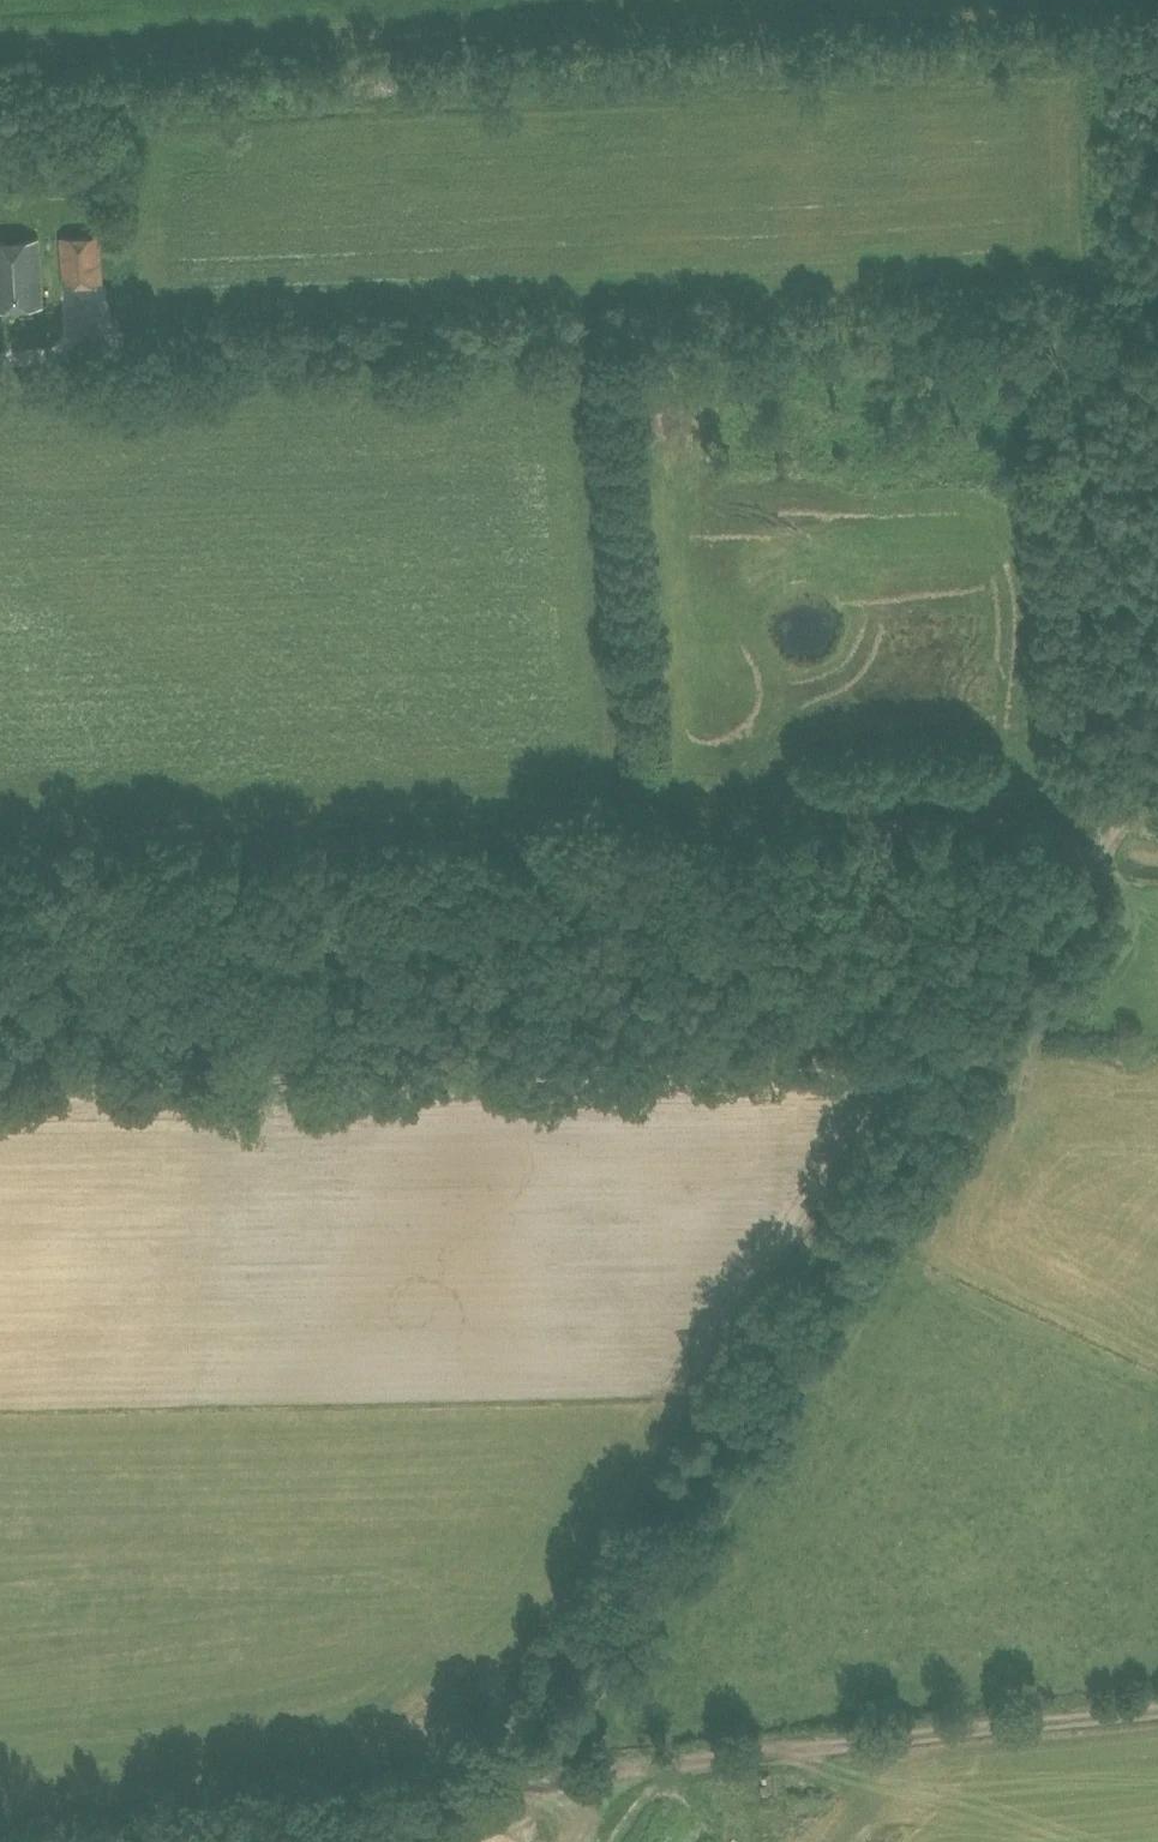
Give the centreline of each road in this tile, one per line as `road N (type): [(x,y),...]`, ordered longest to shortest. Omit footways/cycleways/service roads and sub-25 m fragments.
road 1 (track): [(1101,849),(519,1732)]
road 2 (track): [(481,1789),(1157,1714)]
road 3 (track): [(519,1732),(448,1841)]

